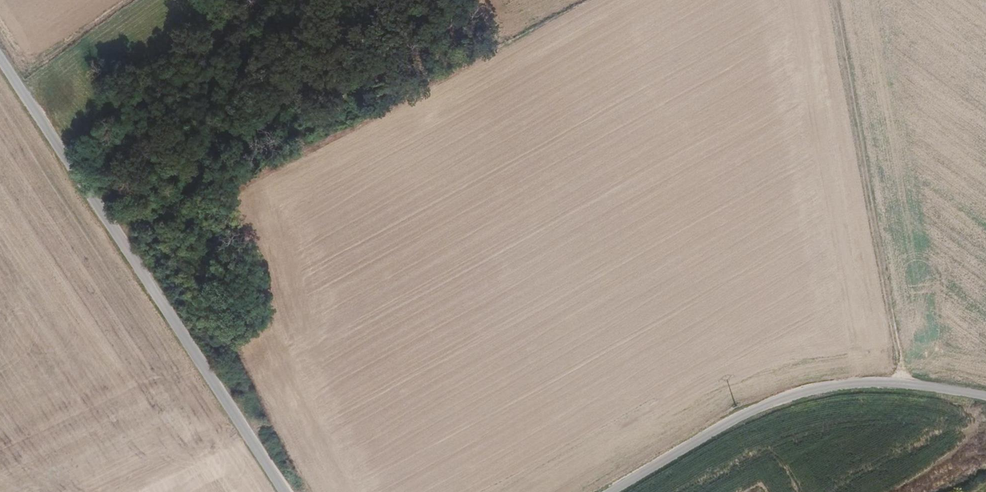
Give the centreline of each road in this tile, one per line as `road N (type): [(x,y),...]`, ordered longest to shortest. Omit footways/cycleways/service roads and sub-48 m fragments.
road 1 (unclassified): [(0,56),(289,491)]
road 2 (track): [(292,491),(167,247),(190,147),(87,48)]
road 3 (unclassified): [(985,396),(919,379),(860,382),(763,406),(615,491)]
road 4 (track): [(919,379),(837,0)]

